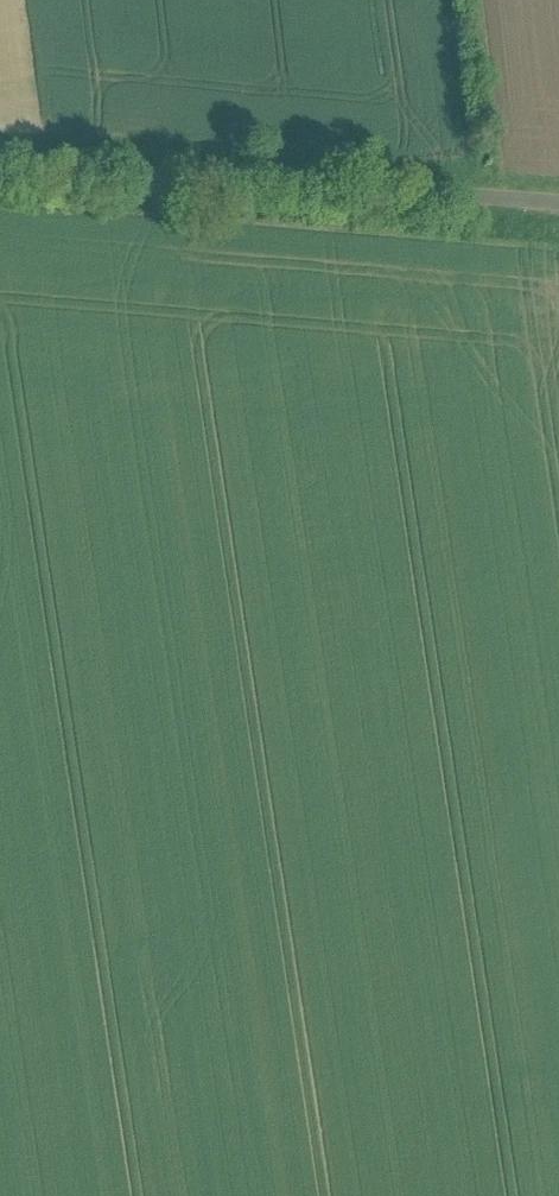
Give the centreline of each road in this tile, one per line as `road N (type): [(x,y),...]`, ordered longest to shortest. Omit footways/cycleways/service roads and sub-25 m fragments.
road 1 (unclassified): [(558,203),(0,159)]

